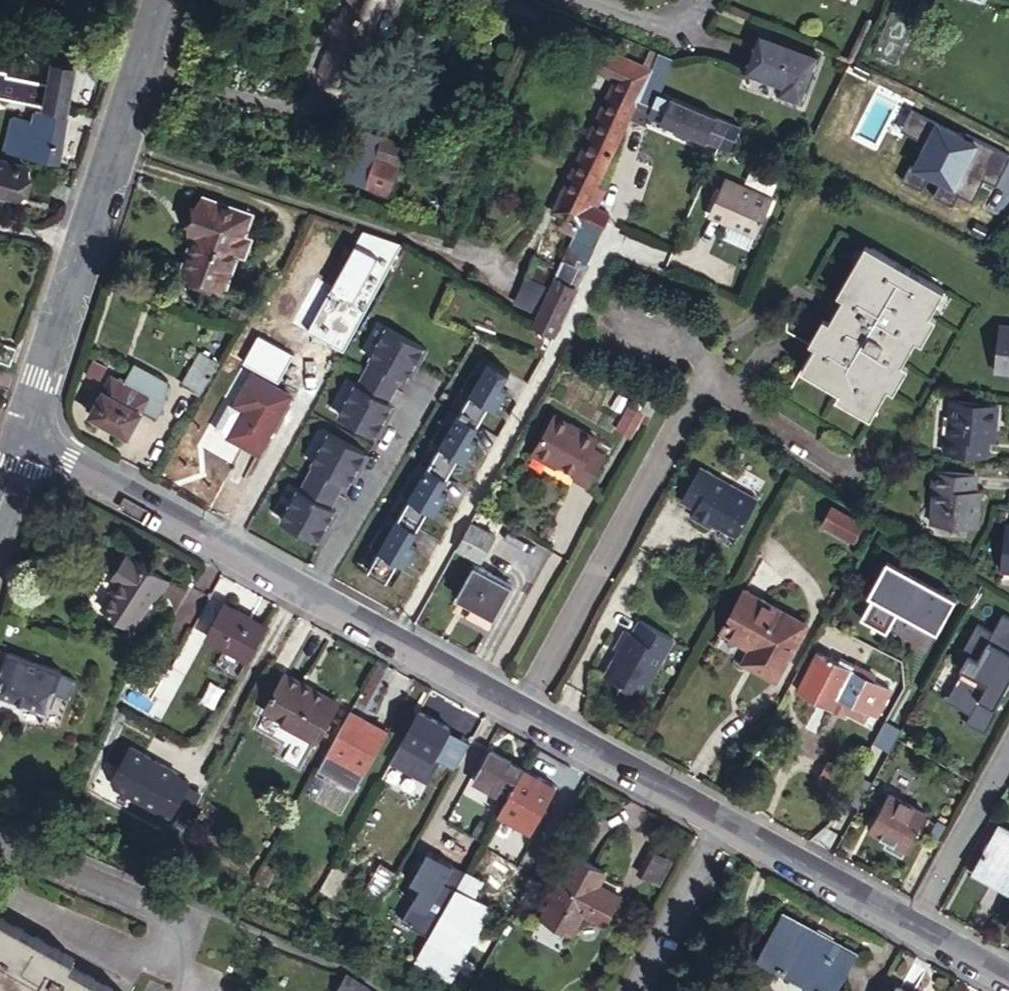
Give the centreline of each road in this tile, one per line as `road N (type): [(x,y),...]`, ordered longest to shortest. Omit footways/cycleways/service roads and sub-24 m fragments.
road 1 (residential): [(21,430),(518,707)]
road 2 (residential): [(518,707),(699,378)]
road 3 (residential): [(518,707),(719,819)]
road 4 (residential): [(719,819),(908,925)]
road 5 (residential): [(908,925),(1008,741)]
road 6 (residential): [(83,239),(21,430)]
road 7 (residential): [(719,819),(623,990)]
road 8 (residential): [(135,72),(83,239)]
road 9 (residential): [(0,36),(135,72)]

